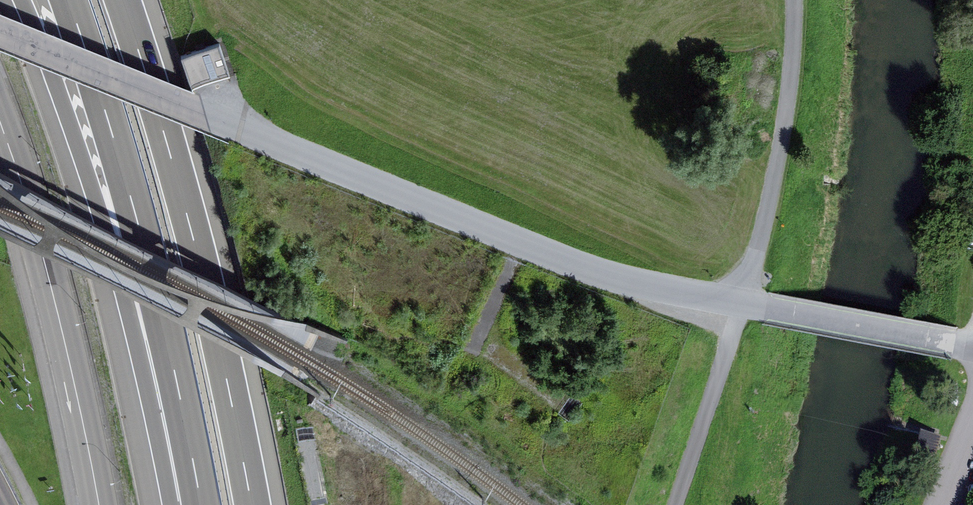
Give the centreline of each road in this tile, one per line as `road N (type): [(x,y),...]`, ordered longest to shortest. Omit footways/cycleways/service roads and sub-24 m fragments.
road 1 (unclassified): [(210,113),(600,272),(972,346)]
road 2 (motorway): [(258,504),(208,271),(128,0)]
road 3 (secondary): [(0,124),(33,213),(97,504)]
road 4 (motorway): [(26,0),(167,317)]
road 5 (motorway): [(72,0),(167,317)]
road 6 (residential): [(0,29),(210,113)]
road 7 (track): [(677,504),(745,303)]
road 8 (motorway): [(167,317),(206,504)]

